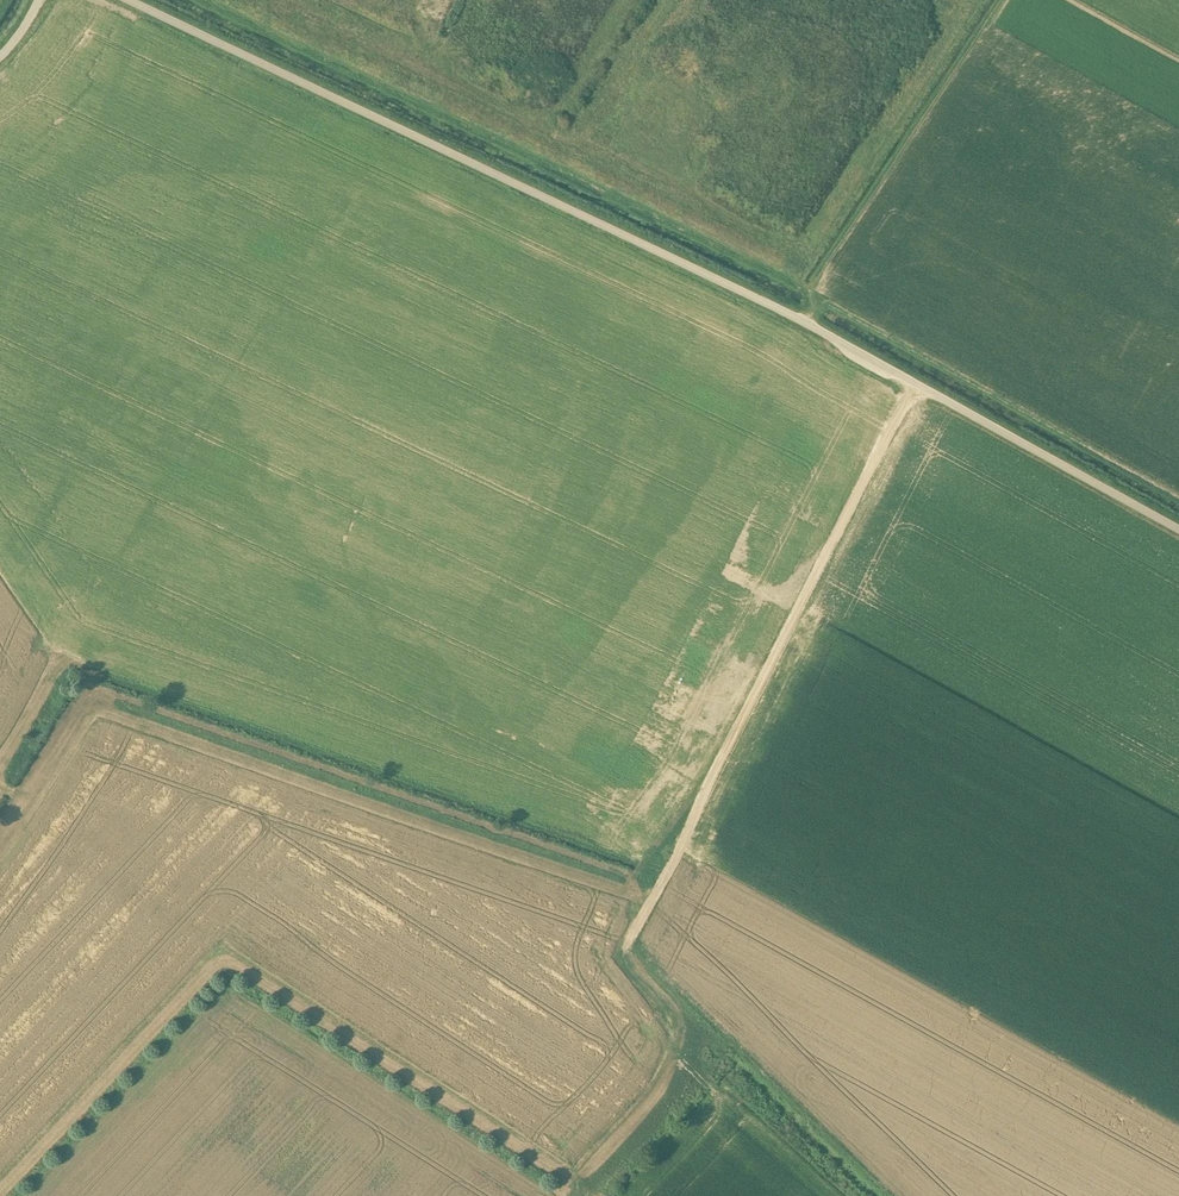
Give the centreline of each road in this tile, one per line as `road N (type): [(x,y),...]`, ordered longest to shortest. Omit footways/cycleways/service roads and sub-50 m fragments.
road 1 (unclassified): [(131,0),(817,325),(1178,527)]
road 2 (track): [(914,383),(720,762),(635,881)]

